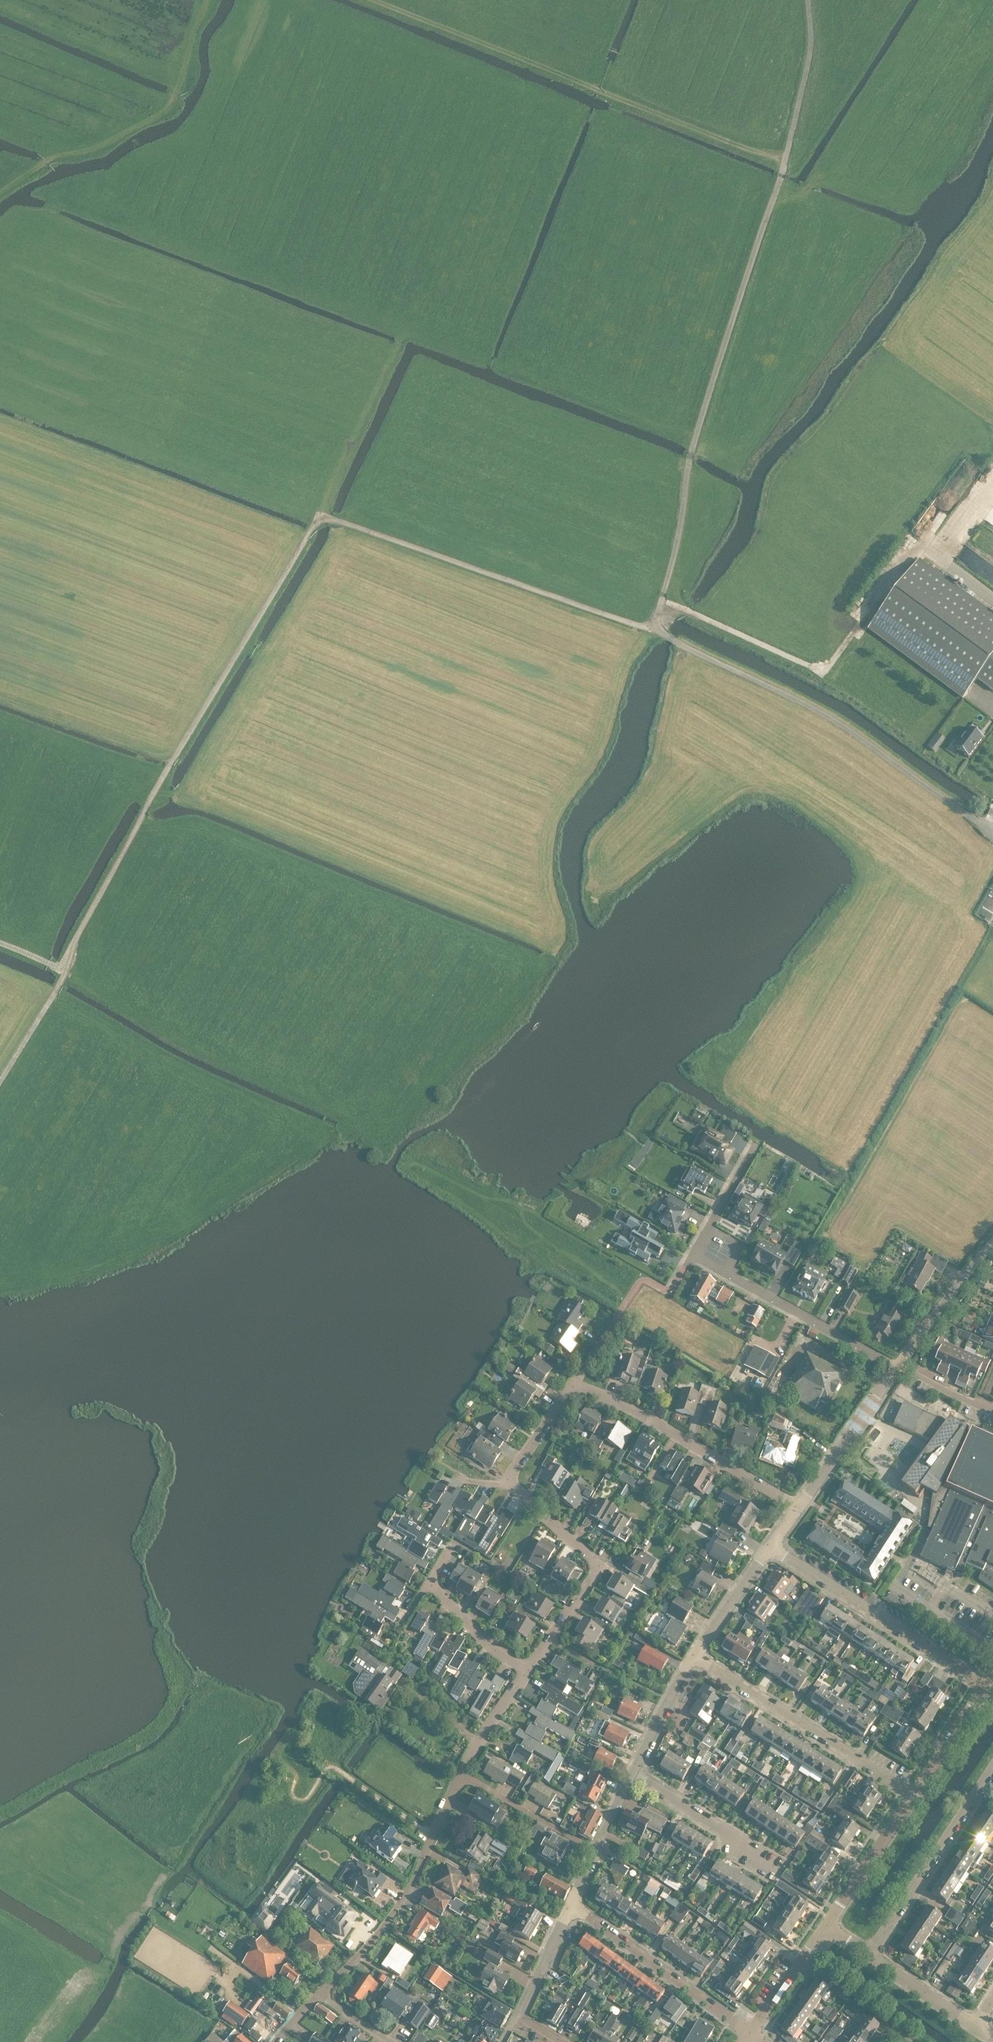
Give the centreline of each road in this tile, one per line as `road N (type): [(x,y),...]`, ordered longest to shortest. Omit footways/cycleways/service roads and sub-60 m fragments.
road 1 (track): [(0,944),(63,972),(142,812),(320,516),(655,629)]
road 2 (residential): [(528,1672),(601,1566),(508,1483),(572,1384),(619,1403),(798,1507)]
road 3 (track): [(661,600),(690,459),(786,163),(811,38),(807,0)]
road 4 (track): [(378,0),(786,163)]
road 5 (track): [(661,600),(824,672),(917,547),(992,600)]
road 6 (track): [(386,1149),(336,1116),(165,1039),(63,972)]
road 7 (residential): [(895,1366),(694,1256),(757,1142)]
road 8 (track): [(968,815),(841,724),(666,636)]
road 9 (track): [(0,191),(49,158),(91,148),(158,116),(174,97),(207,0)]
road 10 (residential): [(320,1998),(404,1900),(463,1774)]
road 11 (residential): [(914,1792),(697,1655)]
road 12 (residential): [(985,1687),(771,1549)]
road 13 (track): [(272,1756),(295,1773),(295,1797),(306,1797),(330,1765),(434,1834)]
road 14 (residential): [(870,1956),(992,1769)]
road 15 (residential): [(751,2032),(572,1906)]
road 16 (residential): [(798,1507),(895,1366)]
road 17 (residential): [(528,1672),(492,1649),(430,1583),(450,1551)]
road 18 (residential): [(774,1868),(634,1774)]
road 19 (residential): [(825,1927),(914,1792)]
road 20 (residential): [(895,1366),(992,1241)]
road 21 (residential): [(463,1774),(596,1850)]
road 22 (residential): [(634,1774),(697,1655)]
road 23 (residential): [(697,1655),(771,1549)]
road 24 (residential): [(751,2032),(825,1927)]
road 25 (residential): [(914,1792),(985,1687)]
road 26 (residential): [(517,2020),(572,1906)]
road 27 (residential): [(976,2025),(870,1956)]
road 28 (track): [(0,1080),(63,972)]
road 29 (residential): [(463,1774),(528,1672)]

